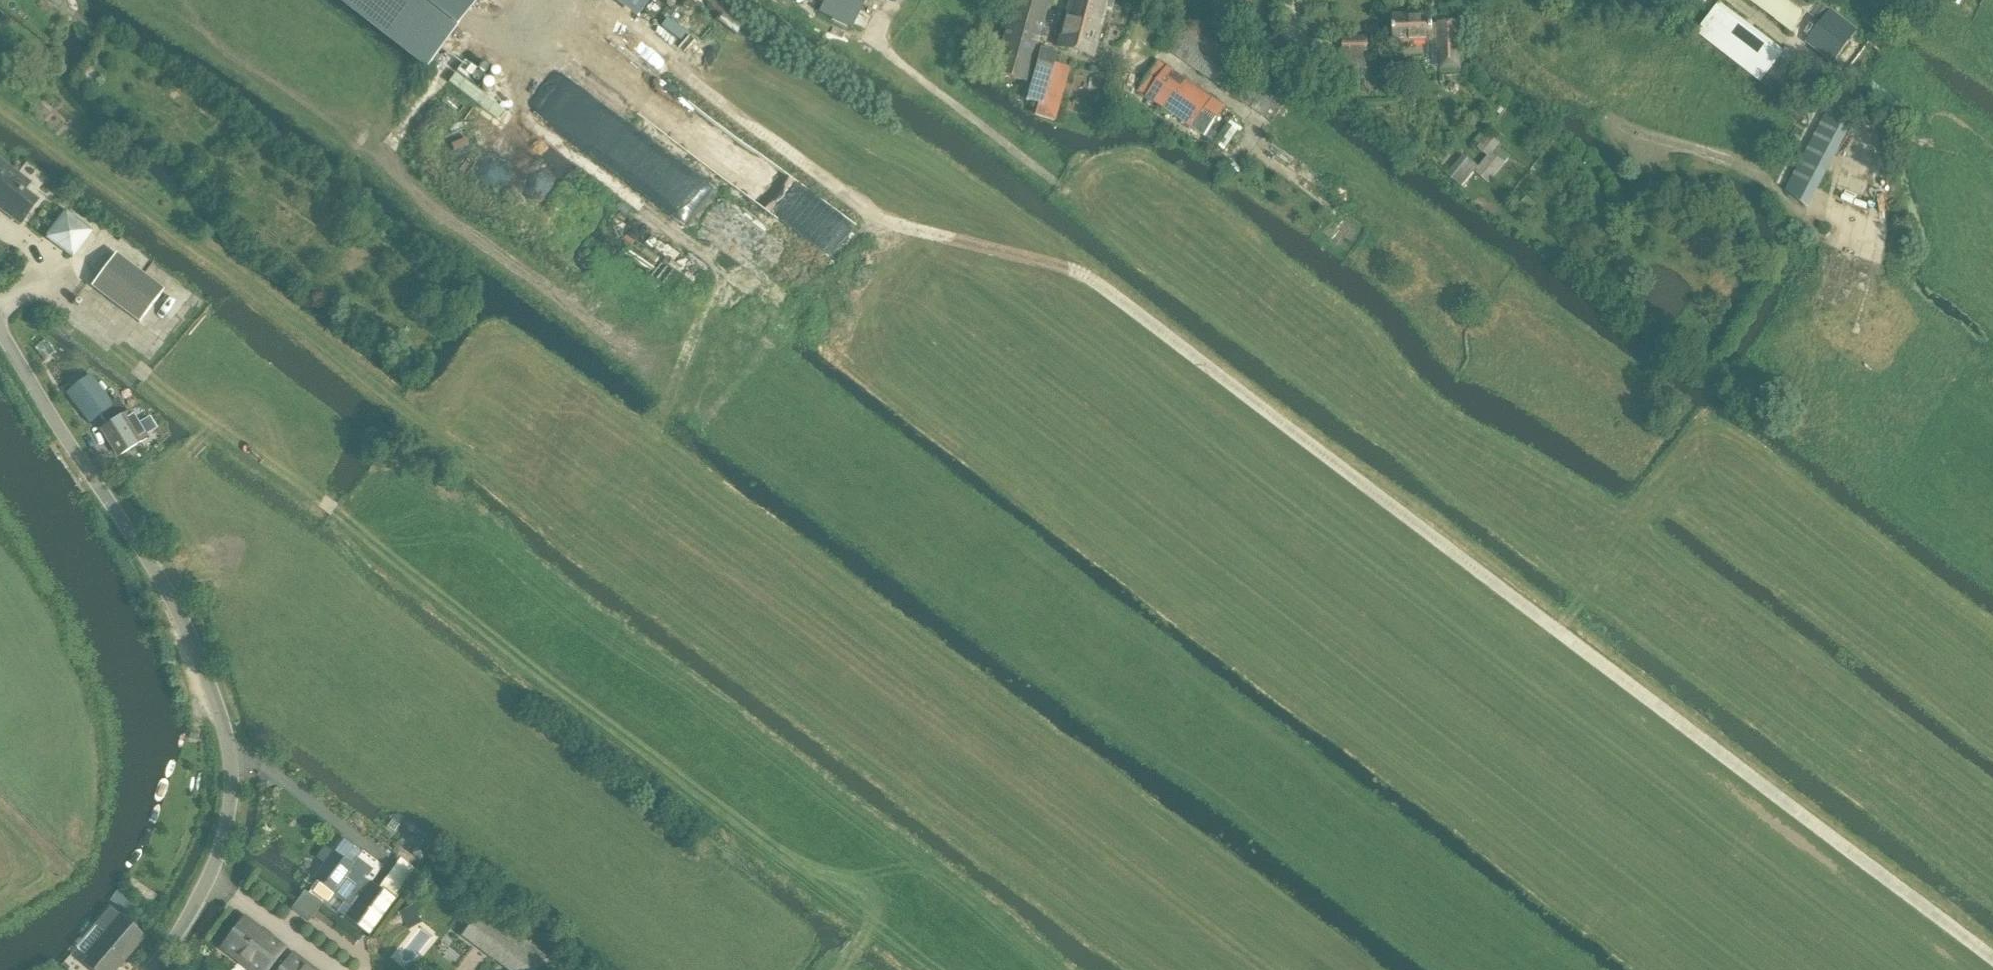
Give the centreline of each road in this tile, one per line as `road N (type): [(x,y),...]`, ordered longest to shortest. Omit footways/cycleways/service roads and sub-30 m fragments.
road 1 (track): [(458,0),(476,14),(688,9),(879,127),(1992,968)]
road 2 (tertiary): [(153,969),(195,915),(226,837),(234,759),(190,637),(0,327)]
road 3 (track): [(1341,398),(875,37),(897,0)]
road 4 (track): [(655,433),(727,265),(486,90)]
road 5 (track): [(427,178),(145,0)]
road 6 (track): [(727,265),(733,253),(791,220),(879,127)]

